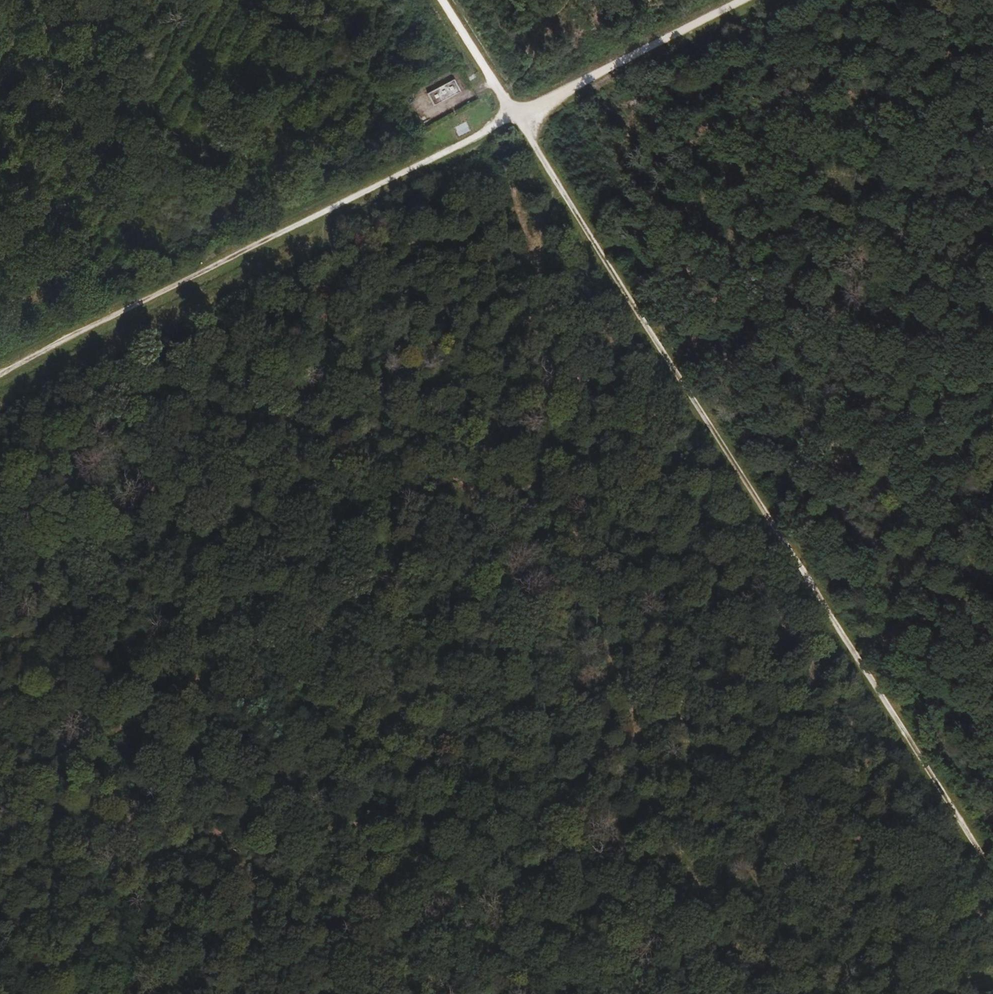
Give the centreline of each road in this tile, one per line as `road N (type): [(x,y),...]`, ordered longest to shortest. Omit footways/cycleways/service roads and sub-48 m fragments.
road 1 (track): [(992,874),(443,0)]
road 2 (track): [(518,116),(0,373)]
road 3 (track): [(744,0),(518,116)]

